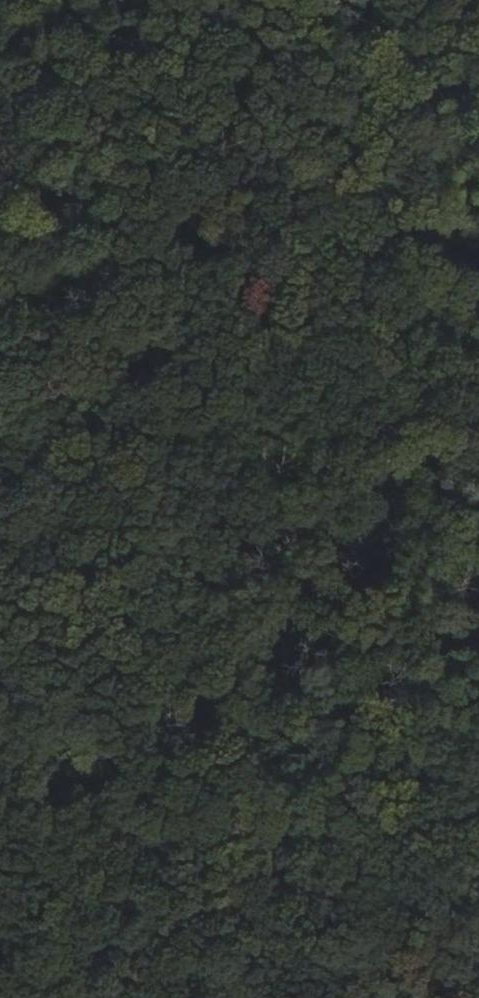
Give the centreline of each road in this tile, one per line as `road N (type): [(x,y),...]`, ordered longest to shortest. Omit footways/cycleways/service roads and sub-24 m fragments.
road 1 (track): [(87,0),(189,650),(0,871)]
road 2 (track): [(0,561),(478,773)]
road 3 (track): [(189,650),(478,315)]

